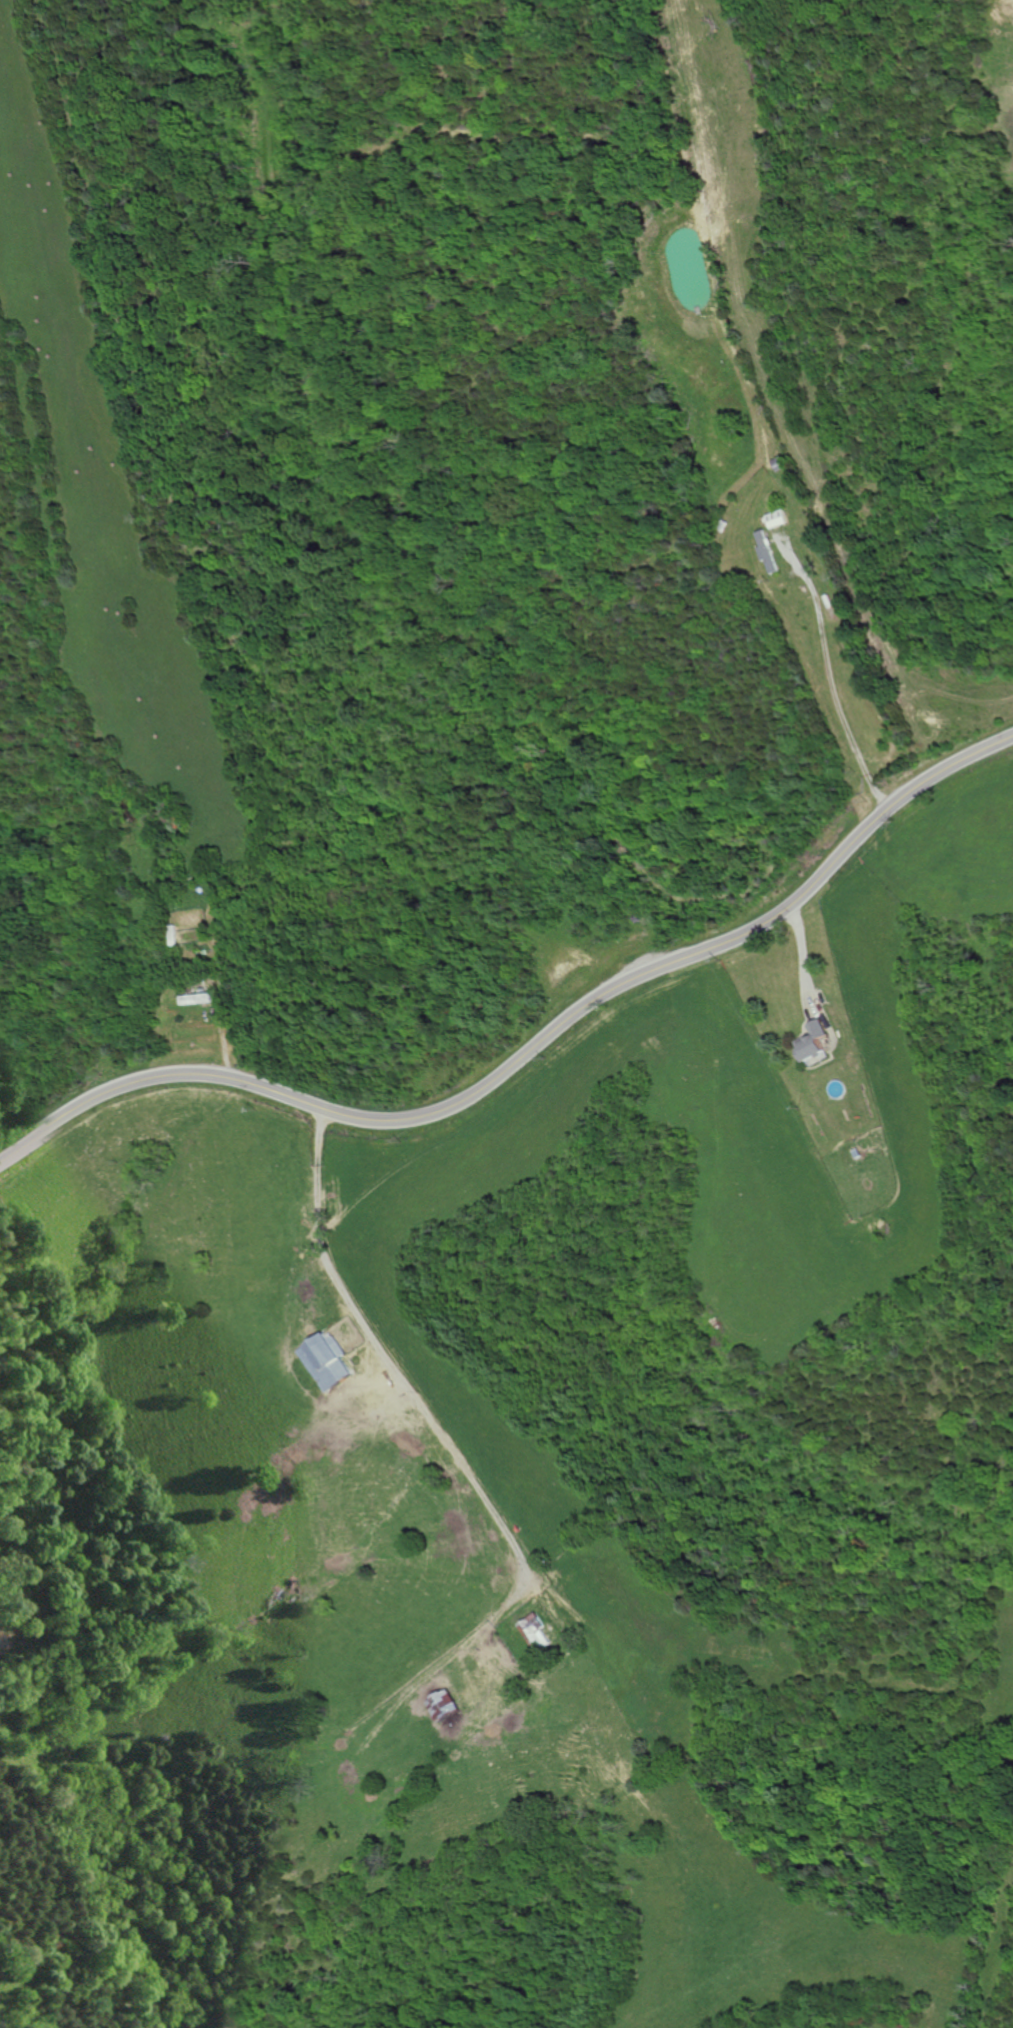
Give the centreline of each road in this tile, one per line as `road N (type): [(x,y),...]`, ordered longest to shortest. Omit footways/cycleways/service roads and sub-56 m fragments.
road 1 (secondary): [(0,1161),(95,1101),(154,1080),(235,1081),(384,1121),(467,1103),(623,988),(772,921),(908,798),(1012,742)]

